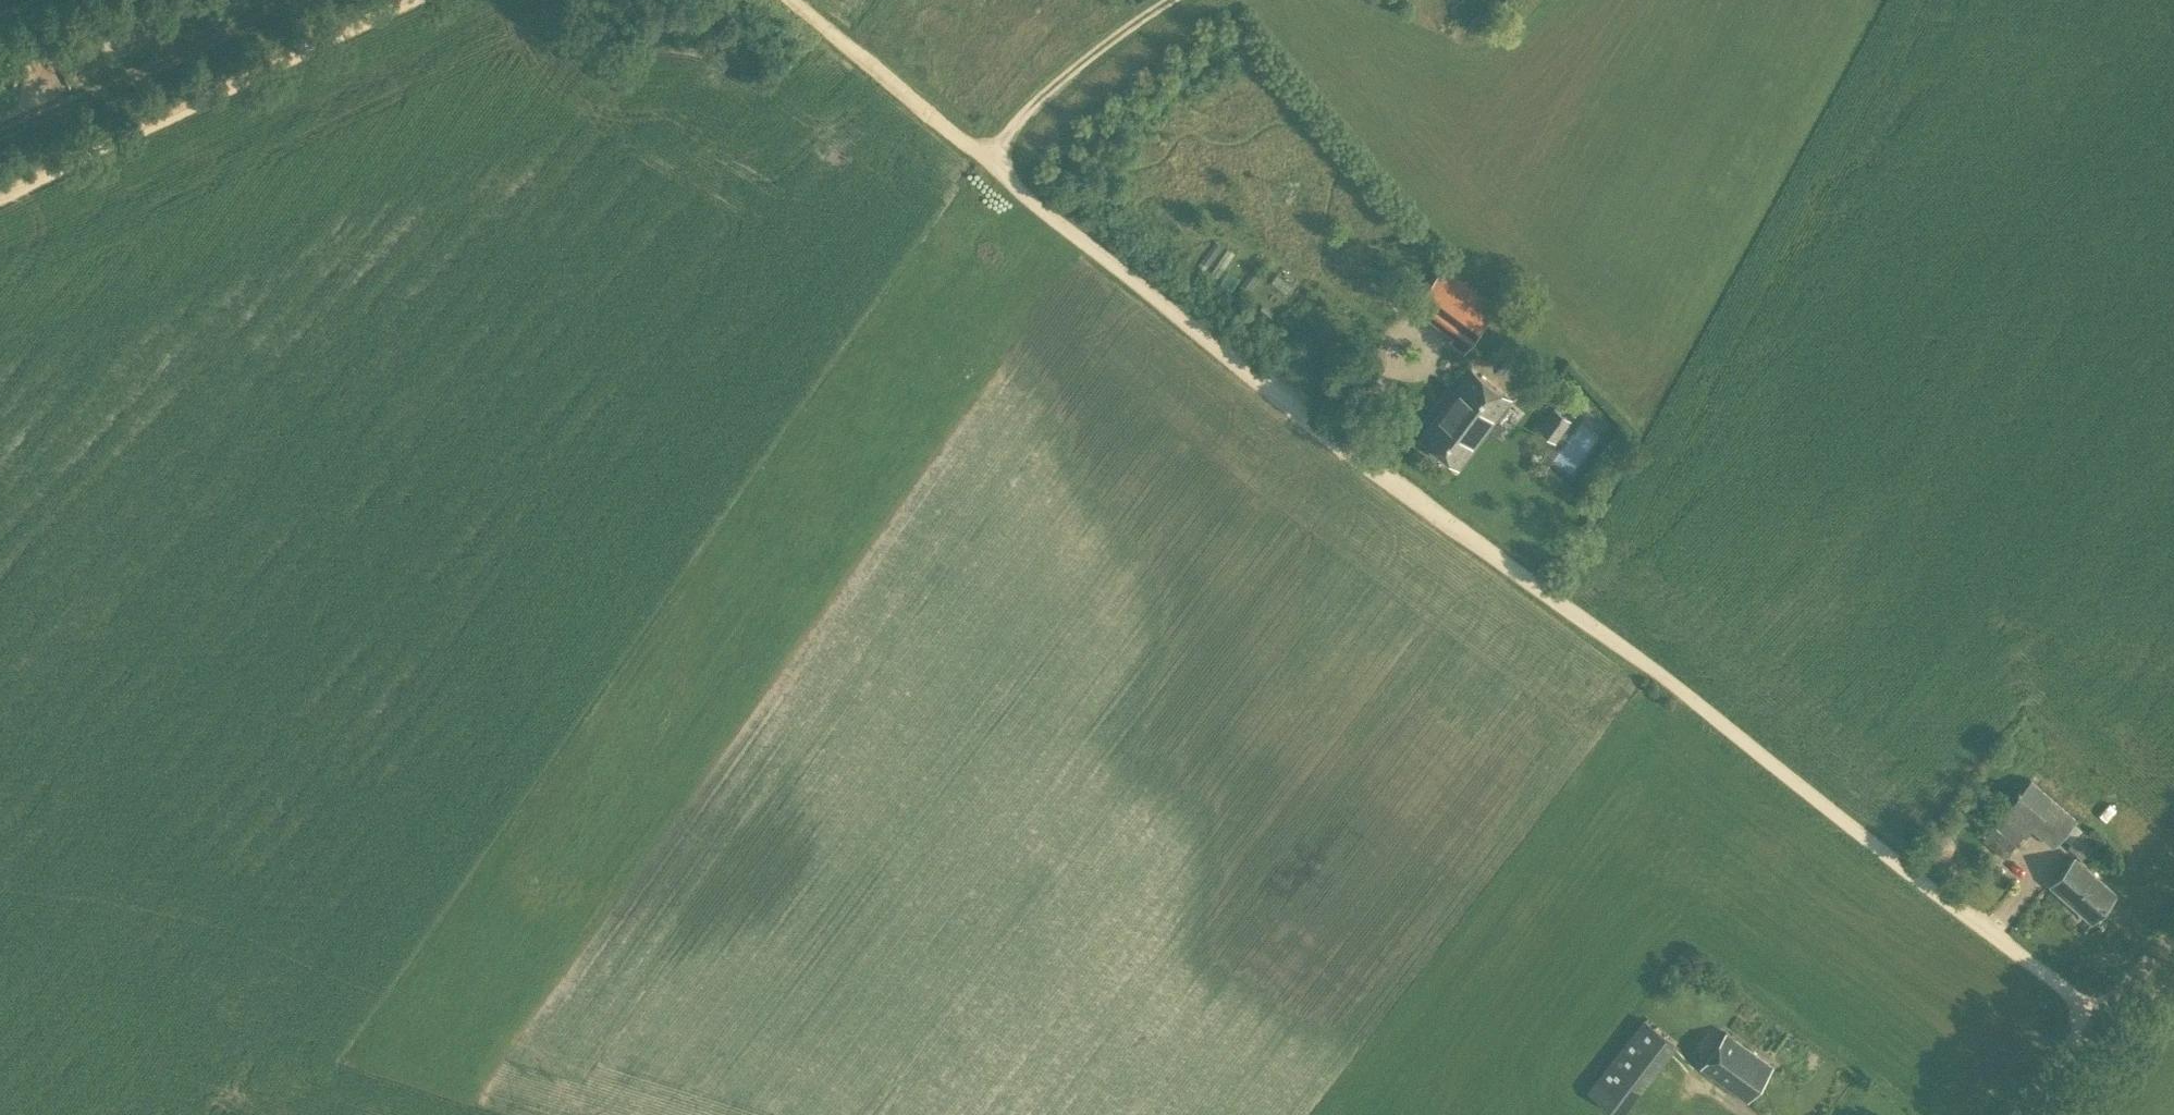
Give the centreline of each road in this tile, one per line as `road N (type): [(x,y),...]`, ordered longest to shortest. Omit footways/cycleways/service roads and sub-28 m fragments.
road 1 (track): [(987,162),(1132,279),(2105,1009)]
road 2 (track): [(0,197),(418,0)]
road 3 (track): [(772,0),(987,162)]
road 4 (track): [(987,162),(1015,121),(1069,71),(1168,0)]
road 5 (unclassified): [(2011,1114),(2173,933)]

